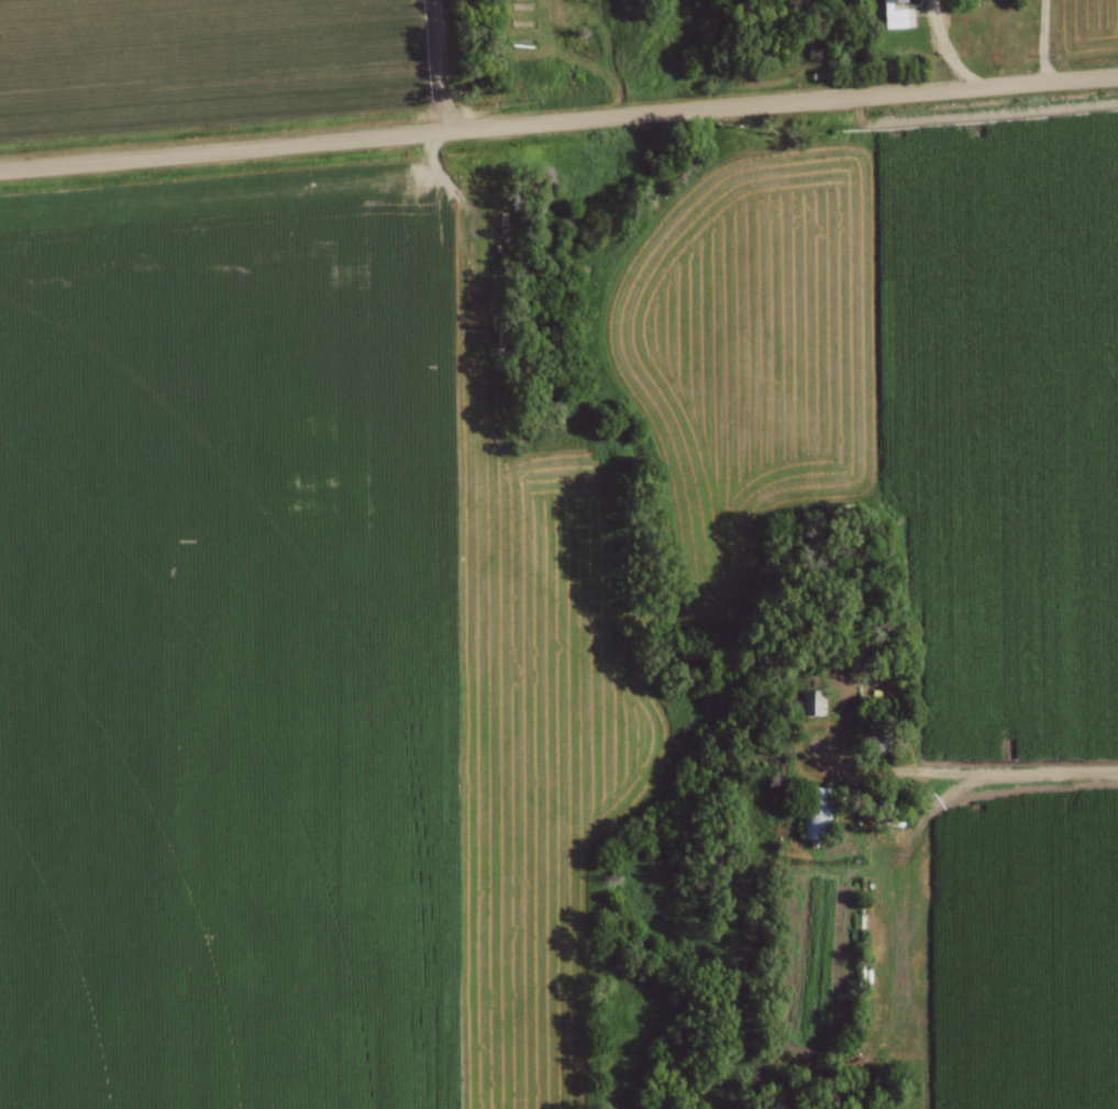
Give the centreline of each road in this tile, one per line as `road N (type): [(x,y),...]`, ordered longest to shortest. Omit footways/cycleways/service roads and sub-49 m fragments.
road 1 (residential): [(0,172),(1117,78)]

